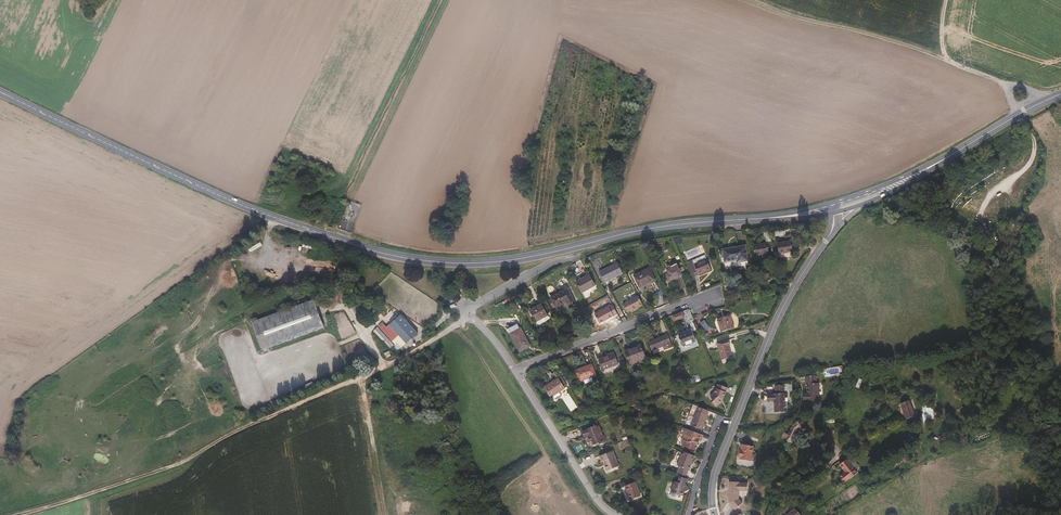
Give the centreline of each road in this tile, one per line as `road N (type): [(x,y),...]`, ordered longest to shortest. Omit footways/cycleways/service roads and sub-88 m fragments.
road 1 (tertiary): [(770,218),(662,227),(494,262),(401,257),(250,208),(0,92)]
road 2 (track): [(361,381),(179,466),(27,514)]
road 3 (tertiary): [(735,423),(795,284),(830,235)]
road 4 (residential): [(515,369),(711,295)]
road 5 (track): [(747,0),(947,60)]
road 6 (residential): [(575,258),(545,266),(468,313),(515,369)]
road 7 (residential): [(515,369),(616,514)]
road 8 (track): [(390,514),(361,381)]
road 9 (tertiary): [(1060,95),(943,160)]
road 10 (track): [(468,313),(361,381)]

